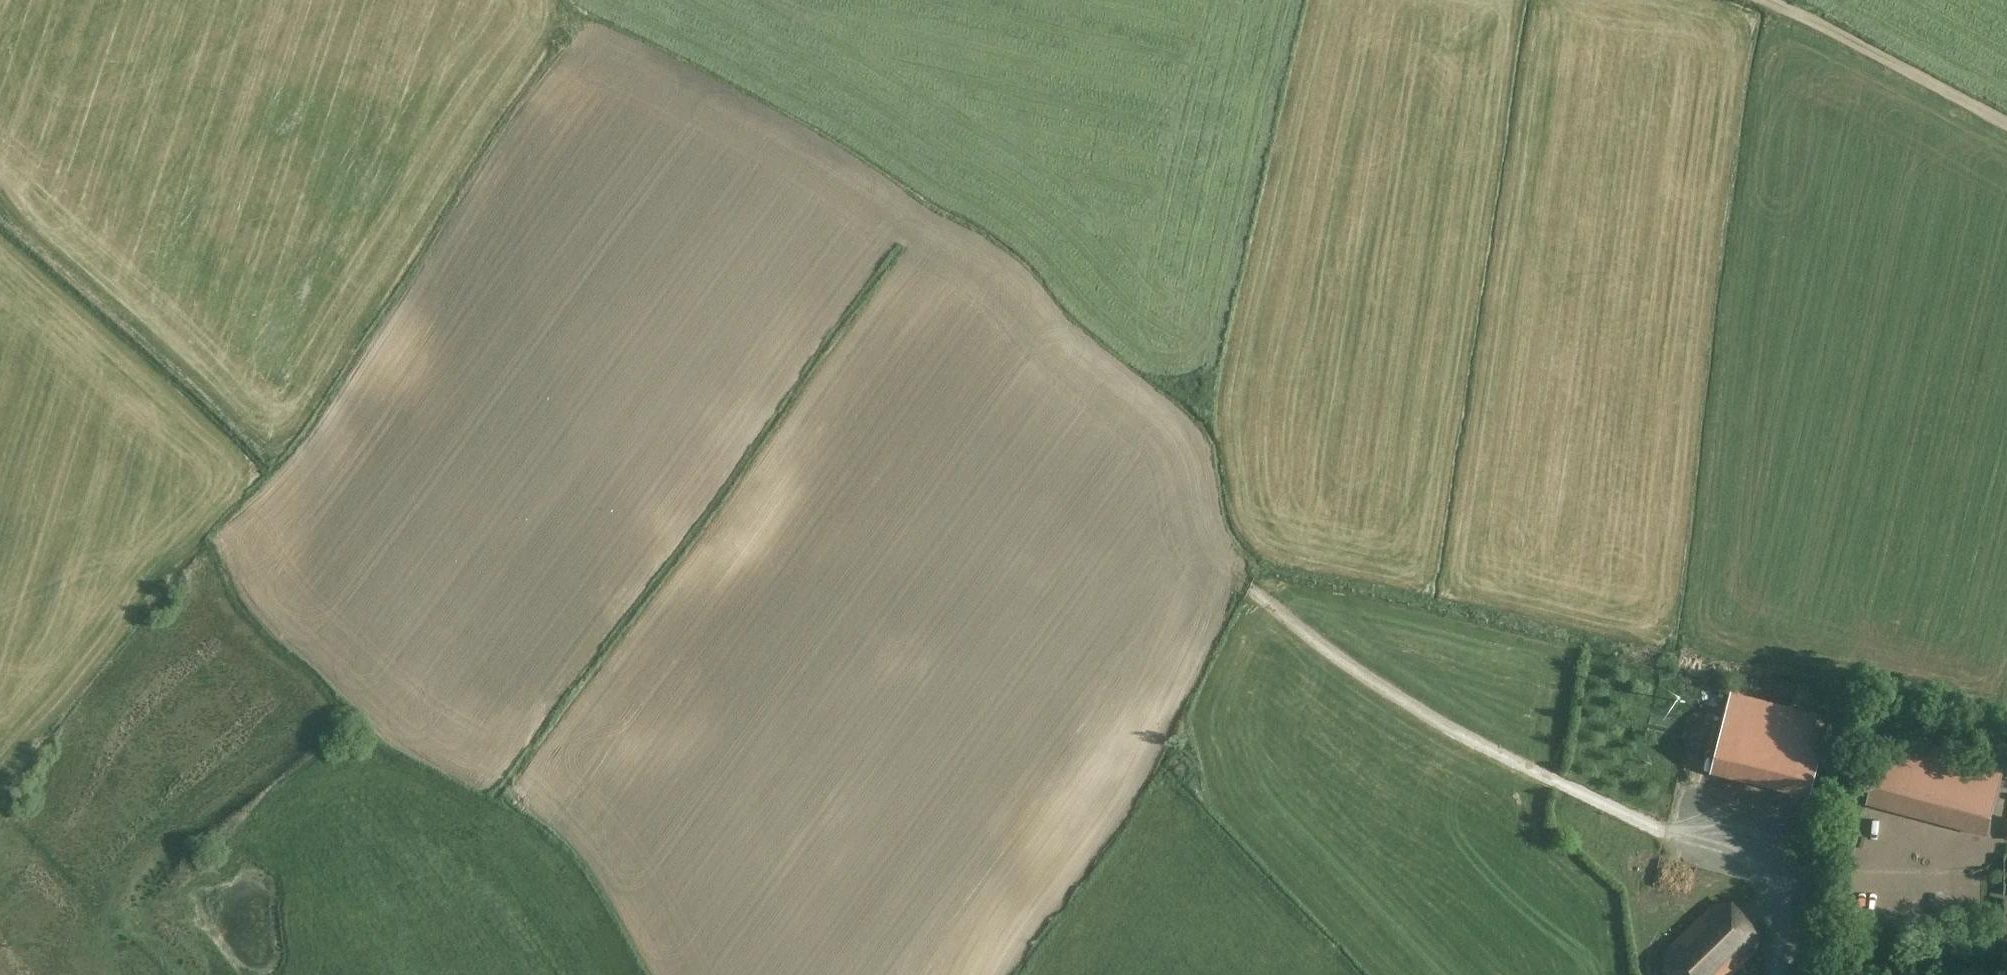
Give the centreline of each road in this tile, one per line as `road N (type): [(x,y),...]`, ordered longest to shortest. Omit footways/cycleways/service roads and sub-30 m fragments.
road 1 (track): [(2006,124),(1772,0)]

